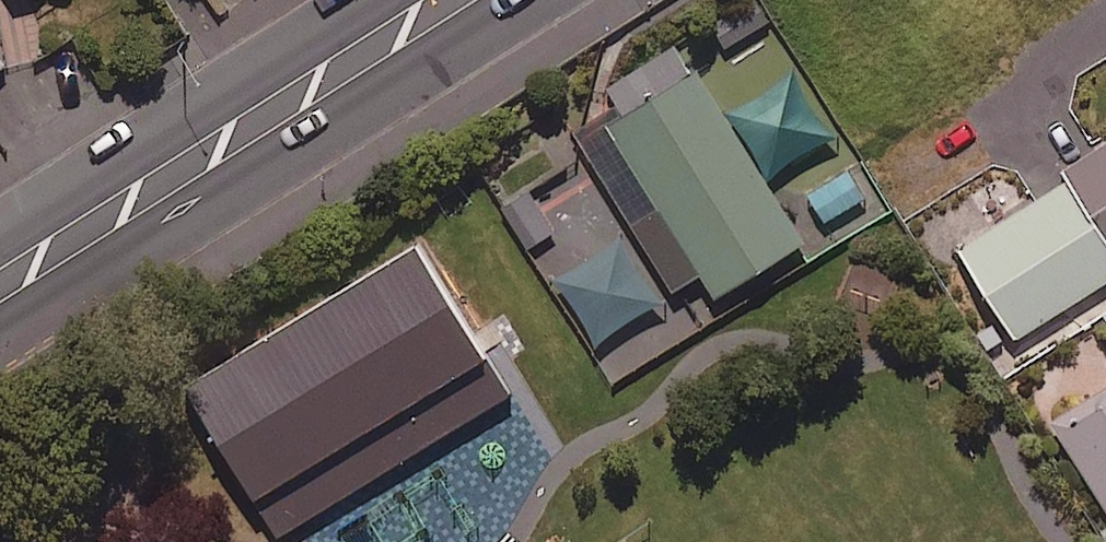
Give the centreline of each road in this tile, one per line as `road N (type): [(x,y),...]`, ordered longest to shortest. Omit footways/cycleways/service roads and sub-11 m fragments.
road 1 (secondary): [(0,286),(451,0)]

